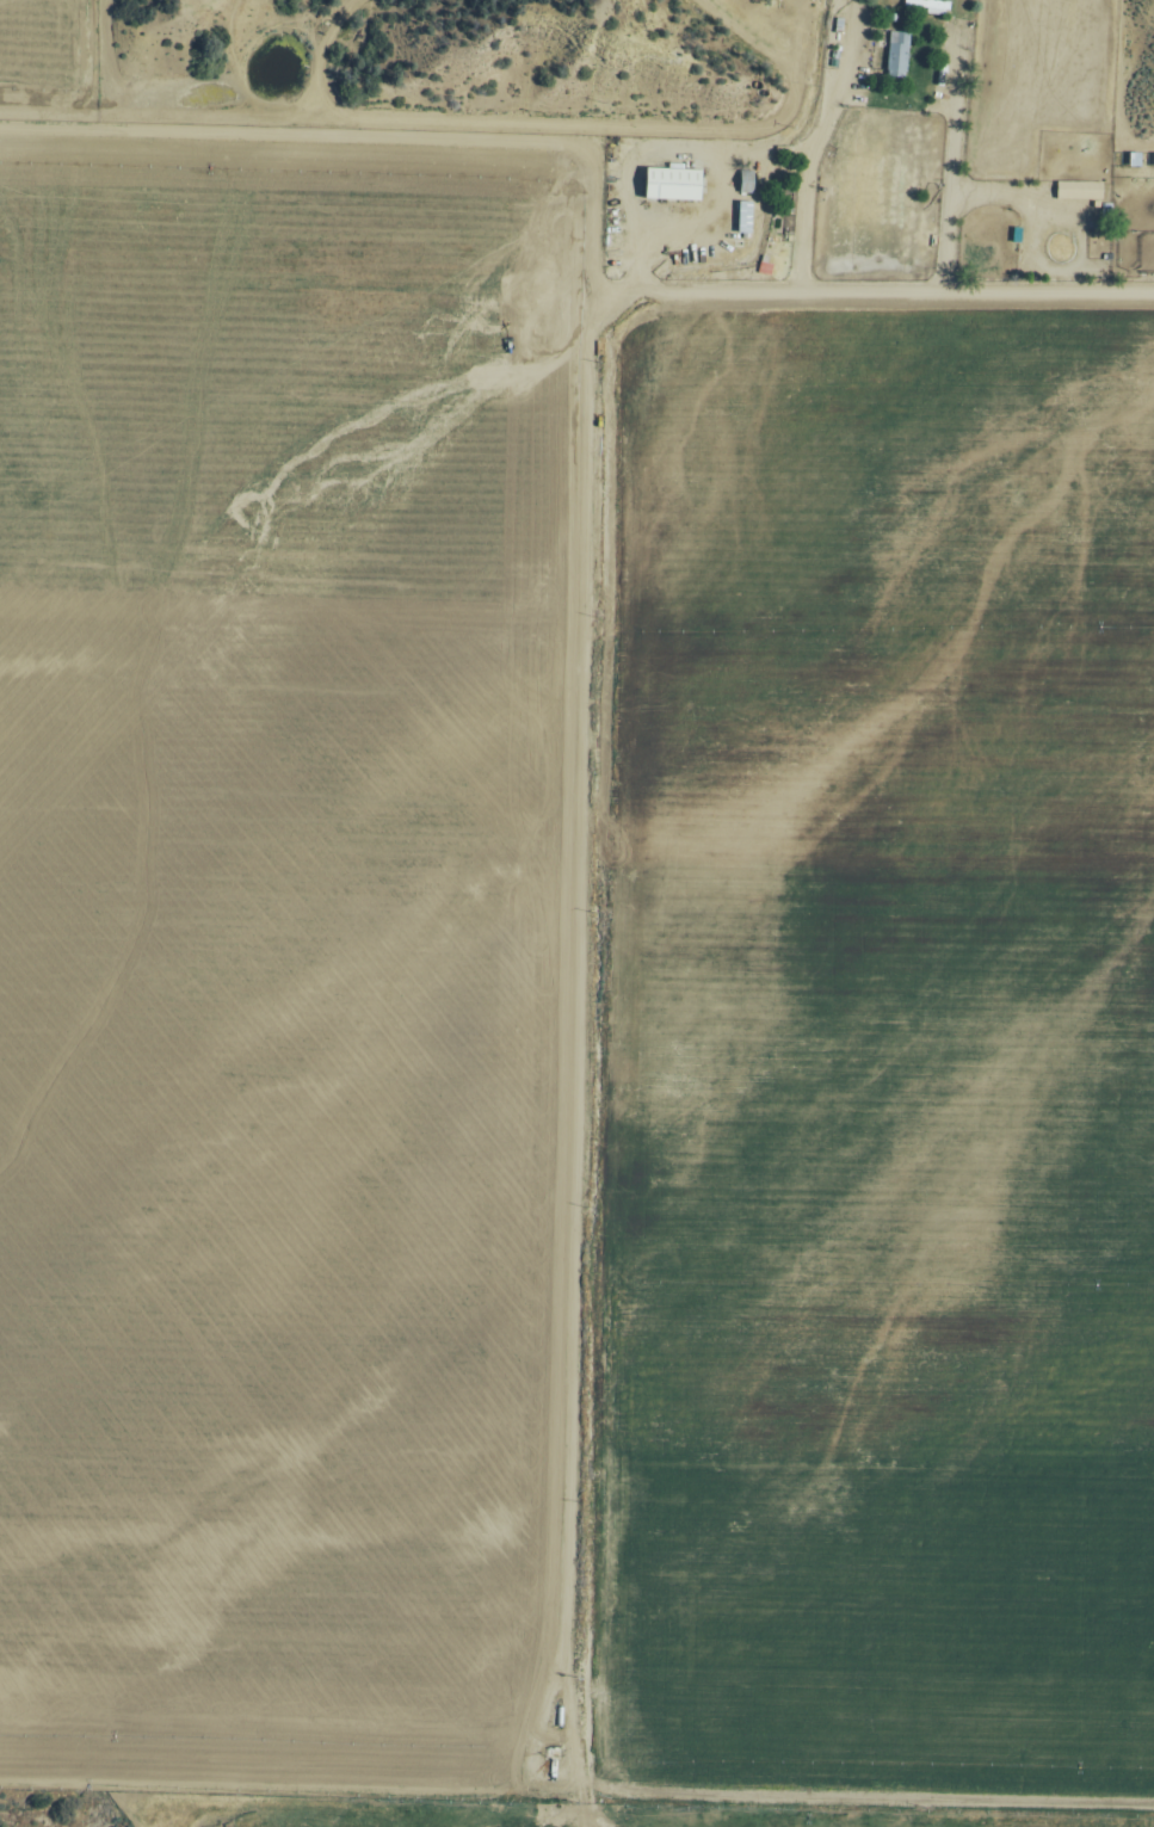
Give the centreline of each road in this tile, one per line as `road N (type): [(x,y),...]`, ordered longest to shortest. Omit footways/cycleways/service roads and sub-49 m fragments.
road 1 (track): [(596,1826),(580,1796),(591,1232),(568,1014),(586,316),(600,295),(618,286),(678,295),(1153,295)]
road 2 (track): [(0,1787),(118,1783),(192,1792),(580,1796)]

